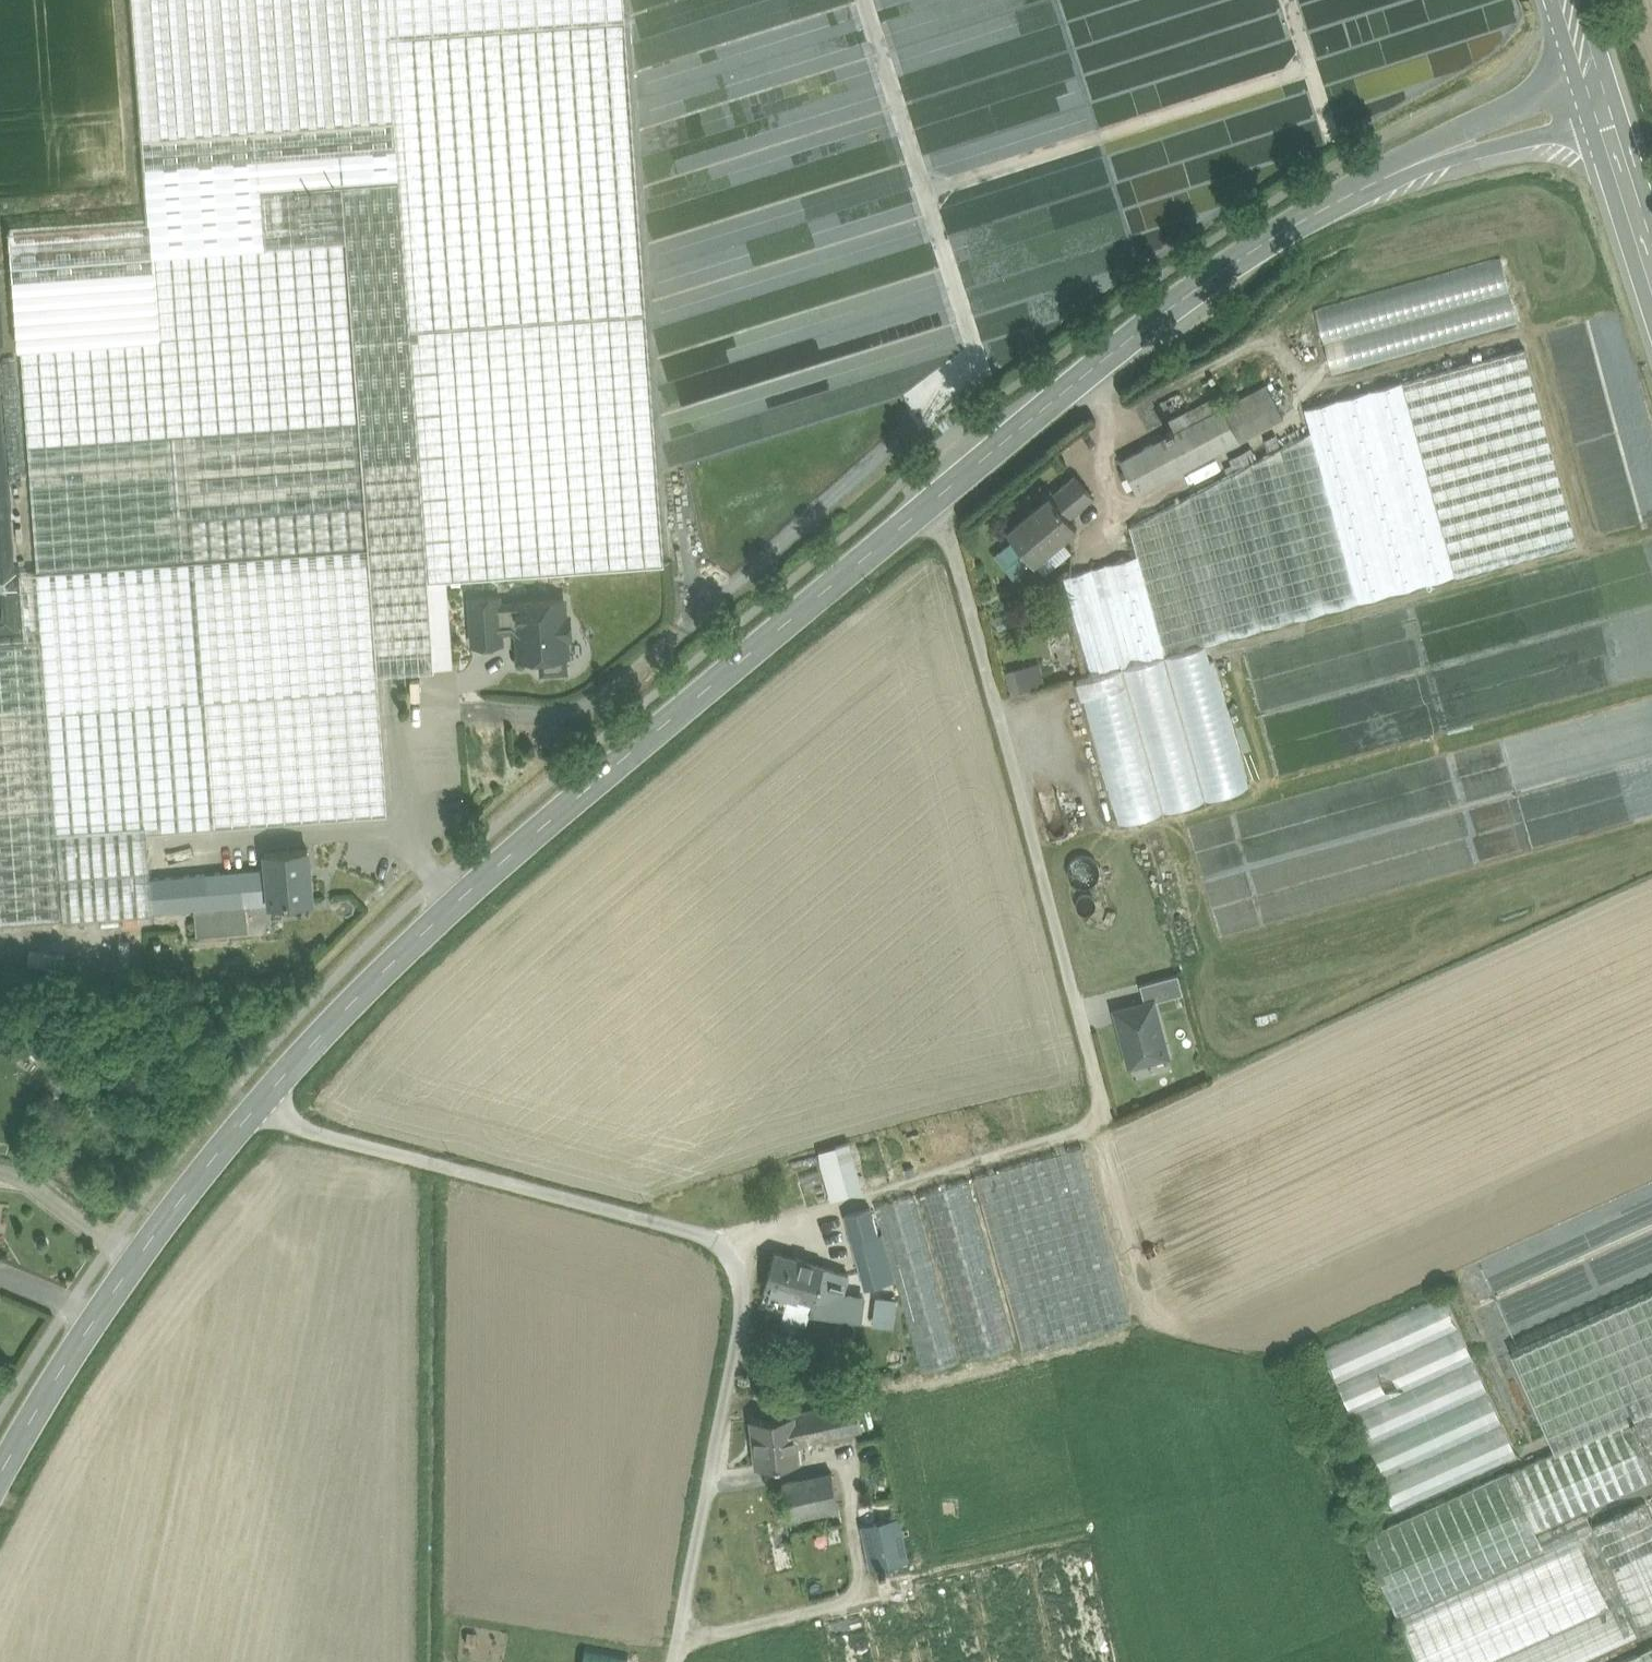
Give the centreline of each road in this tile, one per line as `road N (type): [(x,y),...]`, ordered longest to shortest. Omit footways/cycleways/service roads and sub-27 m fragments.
road 1 (secondary): [(0,1476),(148,1243),(253,1112),(441,916),(1199,287),(1311,215),(1438,158),(1599,100)]
road 2 (track): [(672,1661),(742,1312),(736,1275),(706,1239),(253,1112)]
road 3 (track): [(865,0),(978,353),(912,429),(749,575),(716,596),(695,592),(682,551)]
road 4 (track): [(1310,69),(927,193)]
road 5 (secondary): [(1599,100),(1651,267)]
road 6 (track): [(1331,136),(1287,0)]

